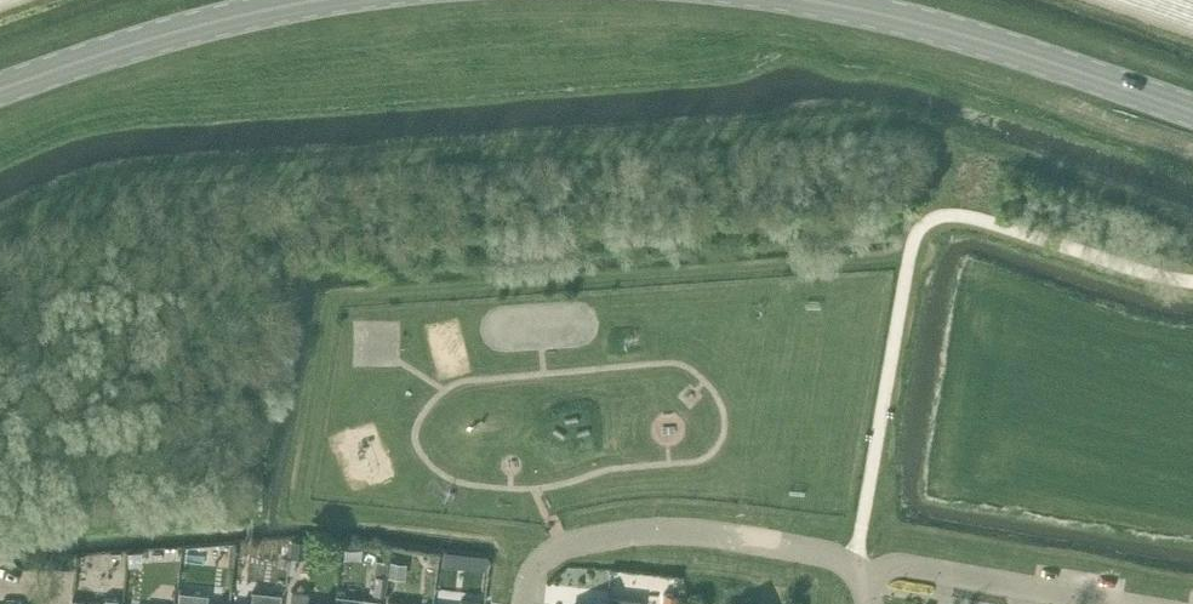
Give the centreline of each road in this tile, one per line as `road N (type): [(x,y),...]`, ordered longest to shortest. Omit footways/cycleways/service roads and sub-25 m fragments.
road 1 (primary): [(1192,111),(1010,49),(805,0)]
road 2 (residential): [(523,603),(532,572),(550,553),(638,532),(697,531),(850,565)]
road 3 (primary): [(331,0),(263,11),(0,90)]
road 4 (residential): [(862,583),(903,565),(1121,603)]

